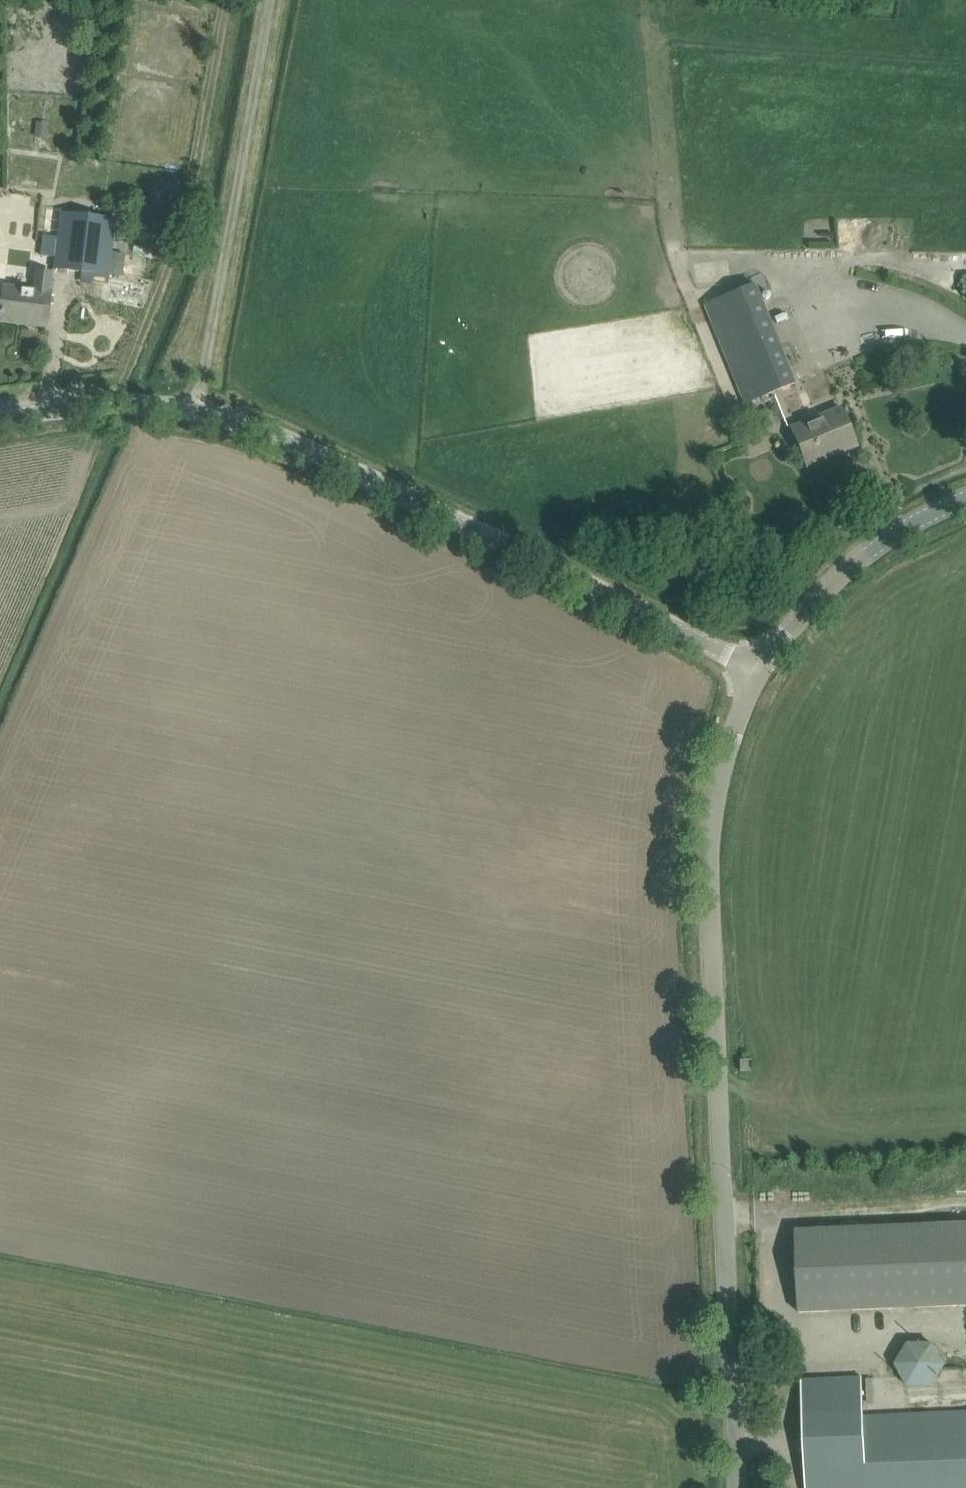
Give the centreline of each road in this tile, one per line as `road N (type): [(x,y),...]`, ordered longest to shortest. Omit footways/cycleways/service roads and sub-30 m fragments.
road 1 (unclassified): [(739,1487),(711,846),(731,741),(759,669)]
road 2 (unclassified): [(0,413),(107,394),(190,399),(253,422),(759,669)]
road 3 (track): [(190,399),(208,365),(273,0)]
road 4 (unclassified): [(759,669),(848,568),(918,519),(965,498)]

